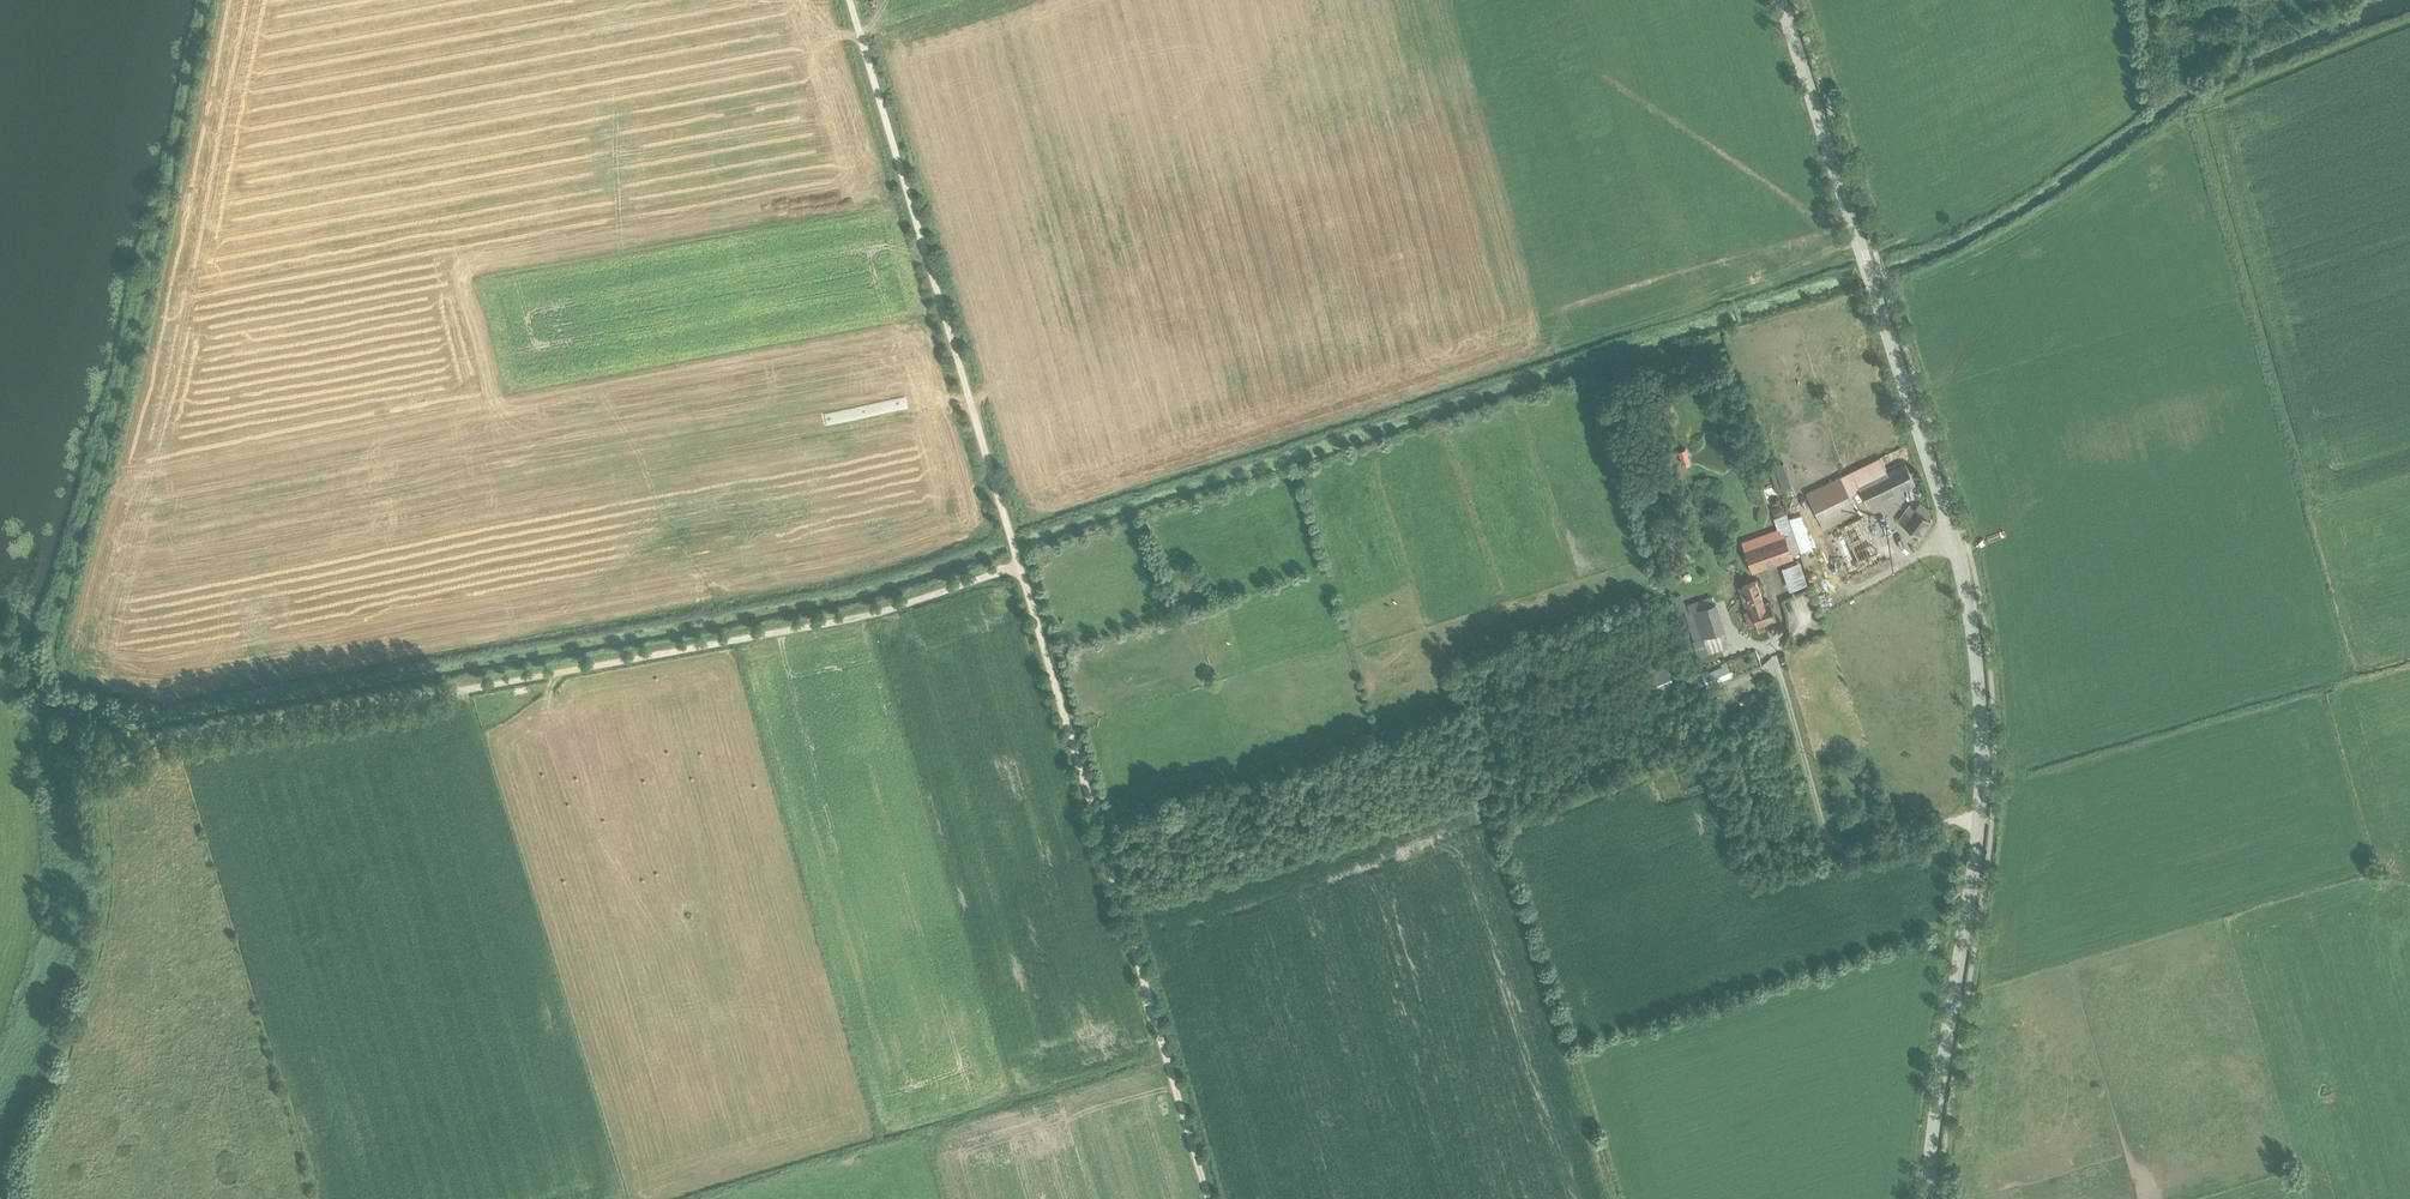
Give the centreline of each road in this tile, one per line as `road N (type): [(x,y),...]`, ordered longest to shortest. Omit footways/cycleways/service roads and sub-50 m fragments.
road 1 (tertiary): [(1929,1198),(1981,803),(1980,702),(1956,547),(1781,0)]
road 2 (unclassified): [(1209,1198),(1019,568)]
road 3 (unclassified): [(1019,568),(849,0)]
road 4 (unclassified): [(1019,568),(877,616),(456,688)]
road 5 (track): [(1775,654),(1829,844),(1844,849),(1980,813)]

